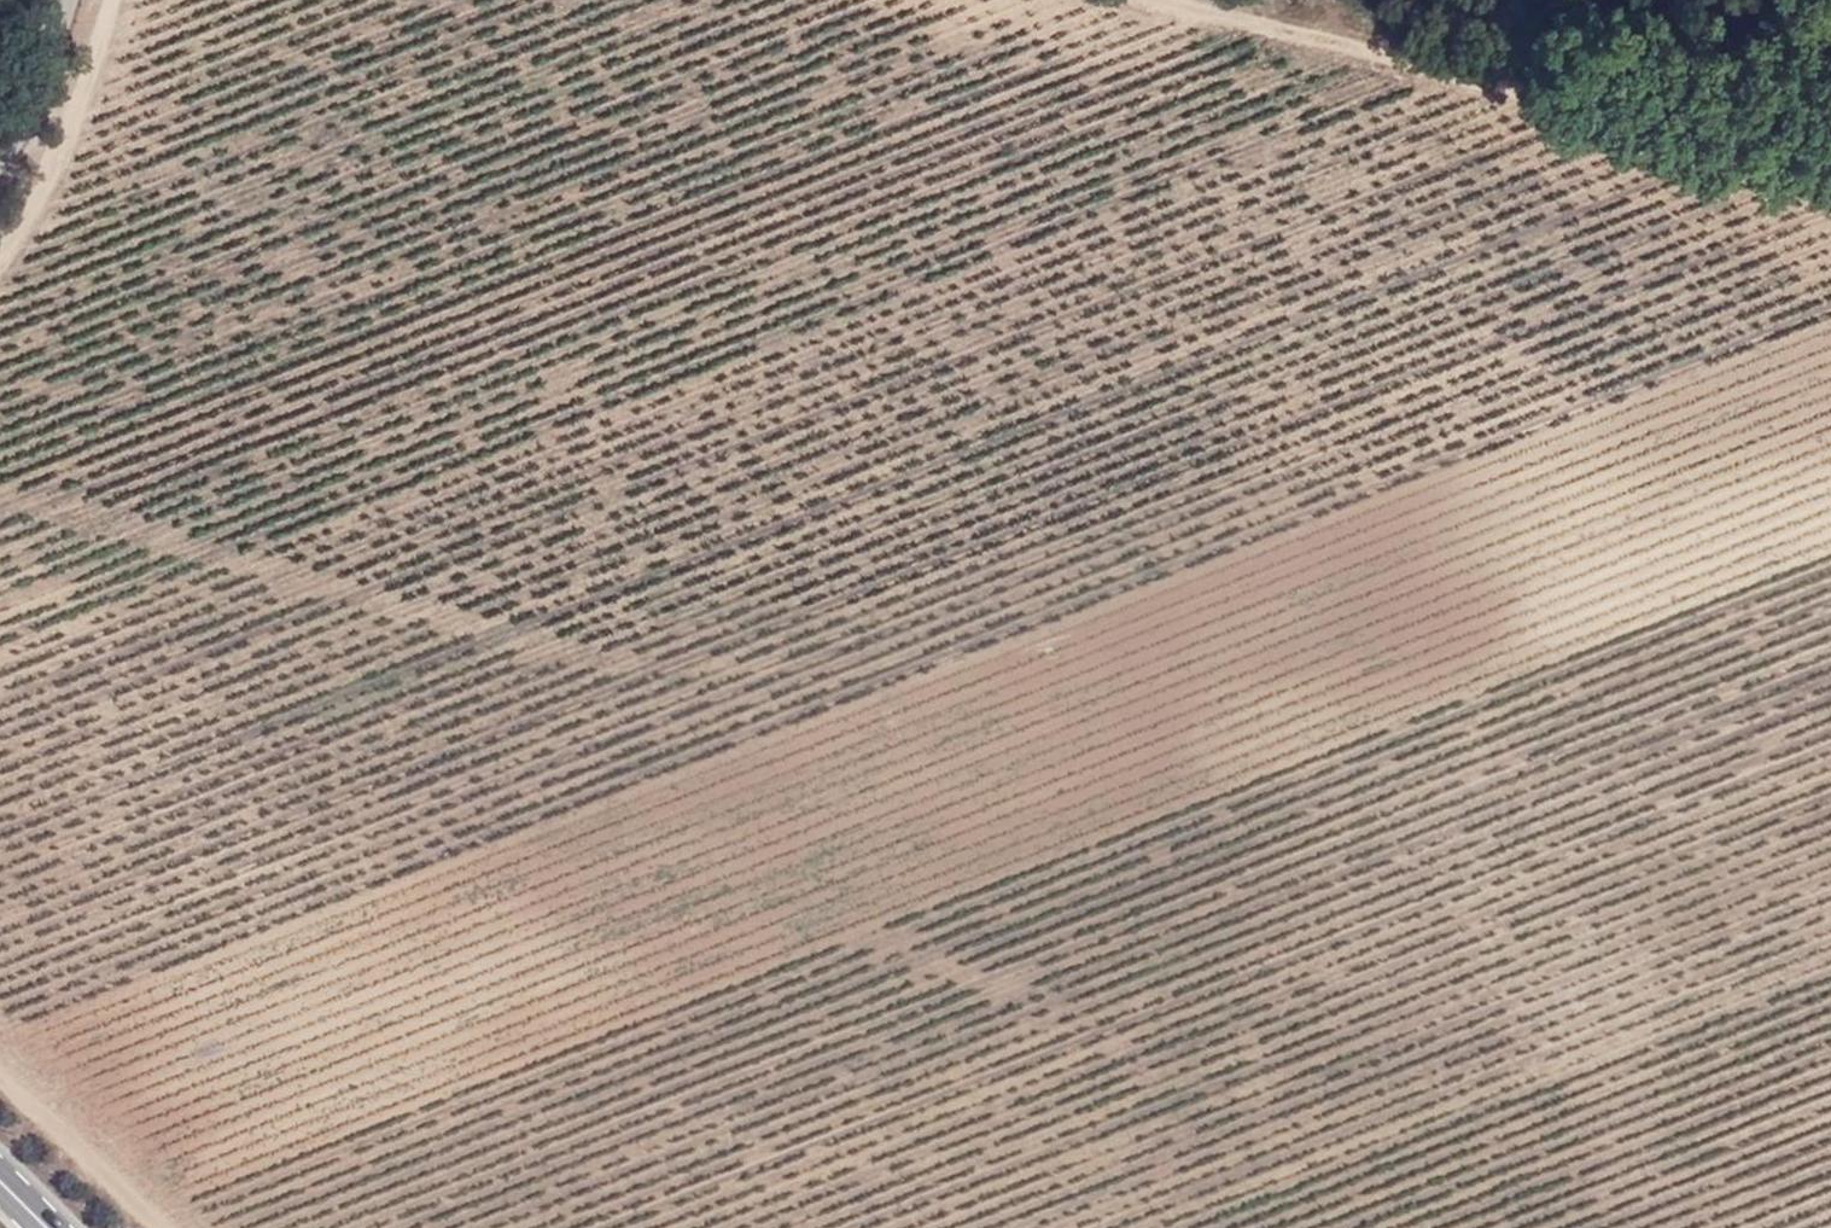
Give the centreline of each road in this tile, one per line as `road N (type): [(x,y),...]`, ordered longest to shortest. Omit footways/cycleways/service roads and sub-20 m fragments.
road 1 (track): [(1830,178),(1632,102),(1185,0)]
road 2 (residential): [(44,0),(0,162)]

